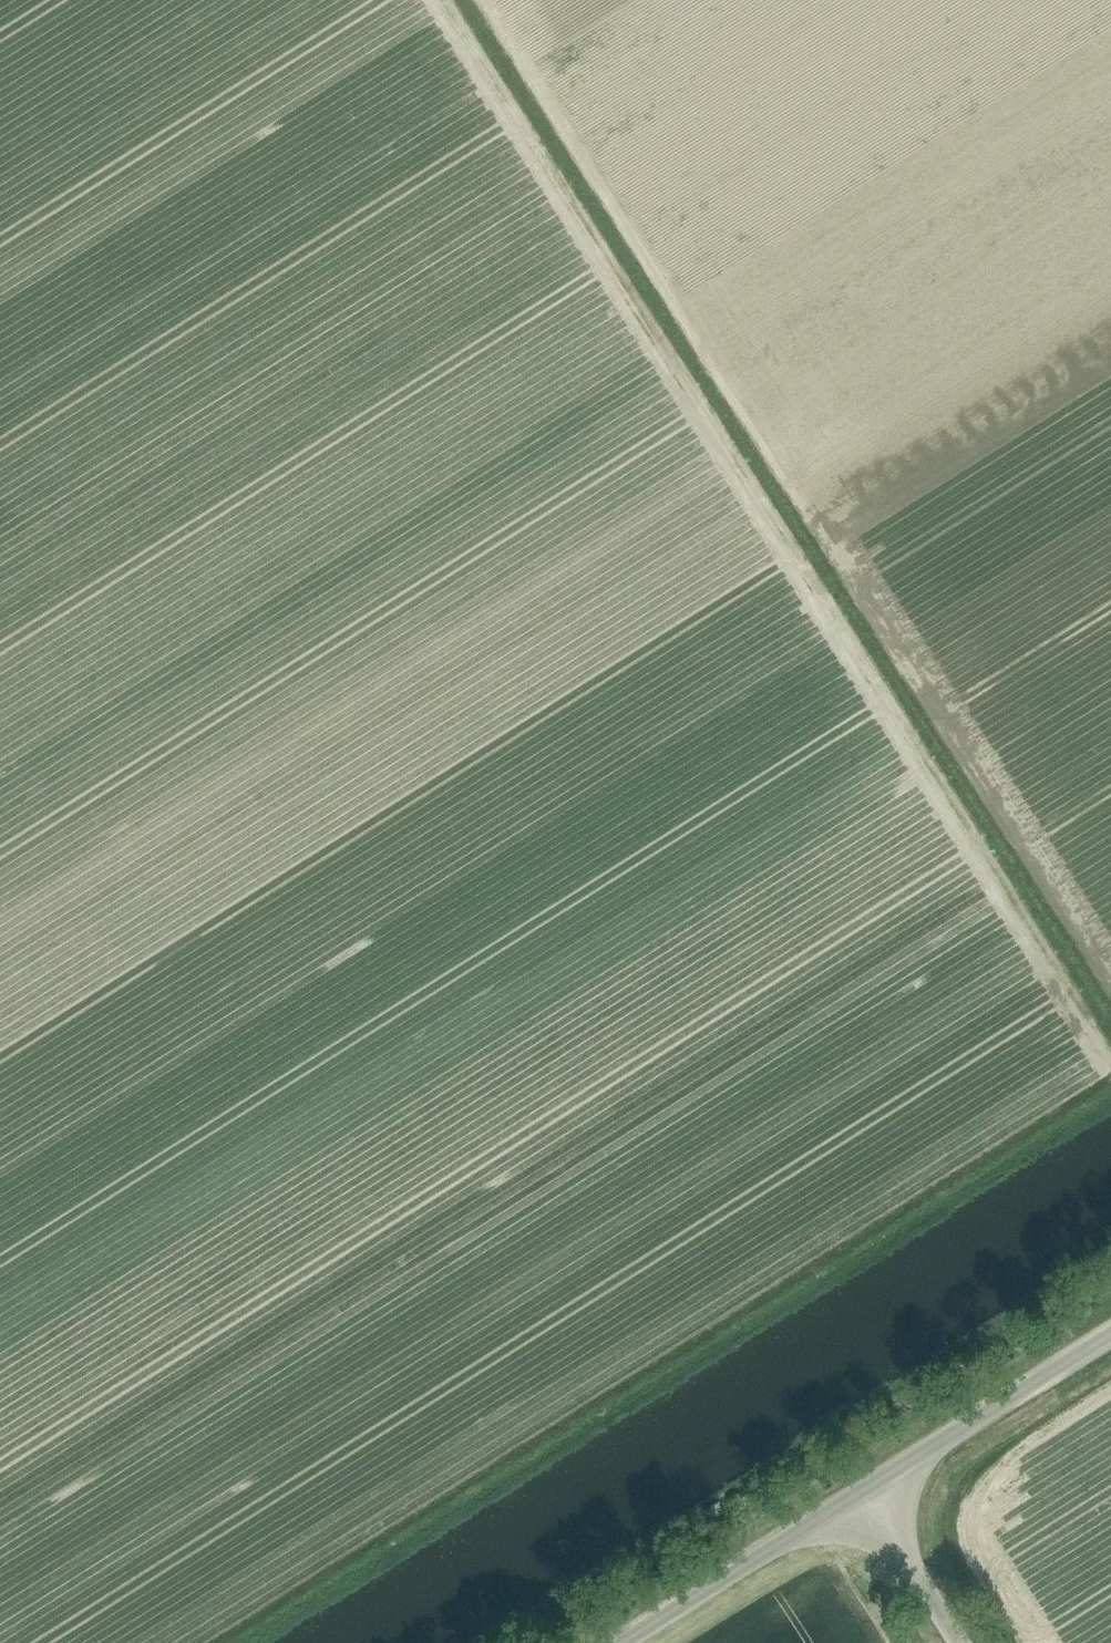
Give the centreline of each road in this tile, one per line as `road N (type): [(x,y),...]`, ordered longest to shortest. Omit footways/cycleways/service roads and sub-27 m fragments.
road 1 (unclassified): [(862,1490),(1110,1334)]
road 2 (unclassified): [(620,1642),(862,1490)]
road 3 (unclassified): [(959,1642),(862,1490)]

